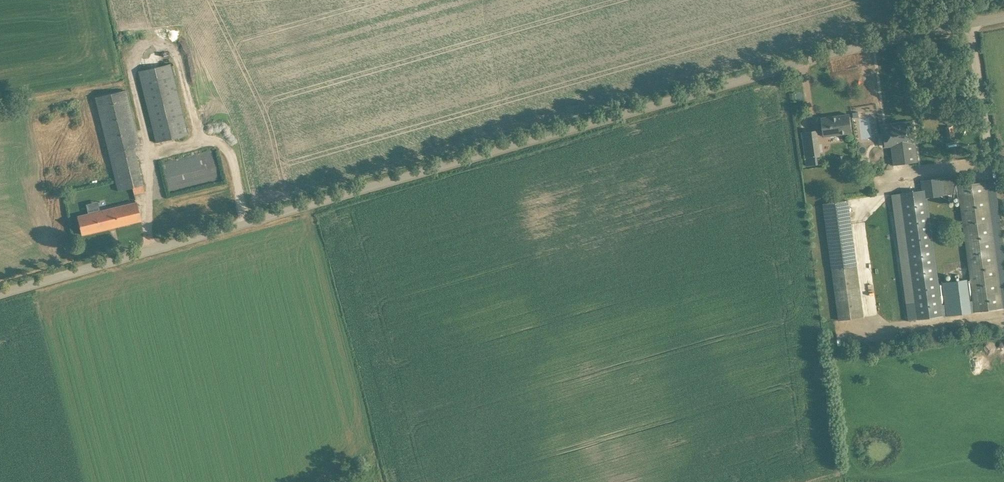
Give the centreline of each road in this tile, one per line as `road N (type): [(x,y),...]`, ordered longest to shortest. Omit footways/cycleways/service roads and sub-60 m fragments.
road 1 (unclassified): [(0,293),(836,44),(1003,16)]

